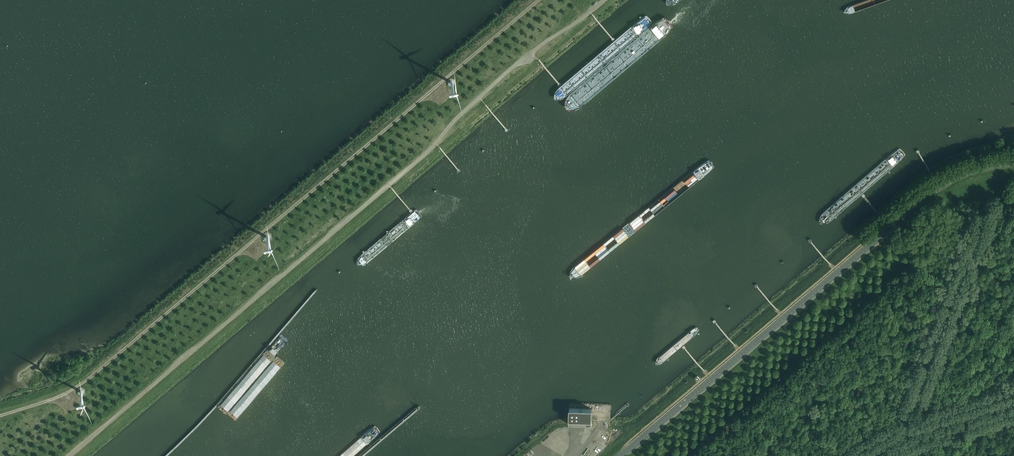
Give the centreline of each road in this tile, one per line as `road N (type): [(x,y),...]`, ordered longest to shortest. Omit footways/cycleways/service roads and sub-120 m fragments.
road 1 (unclassified): [(70,455),(390,185),(527,56),(604,0)]
road 2 (tertiary): [(619,455),(942,186),(1013,164)]

